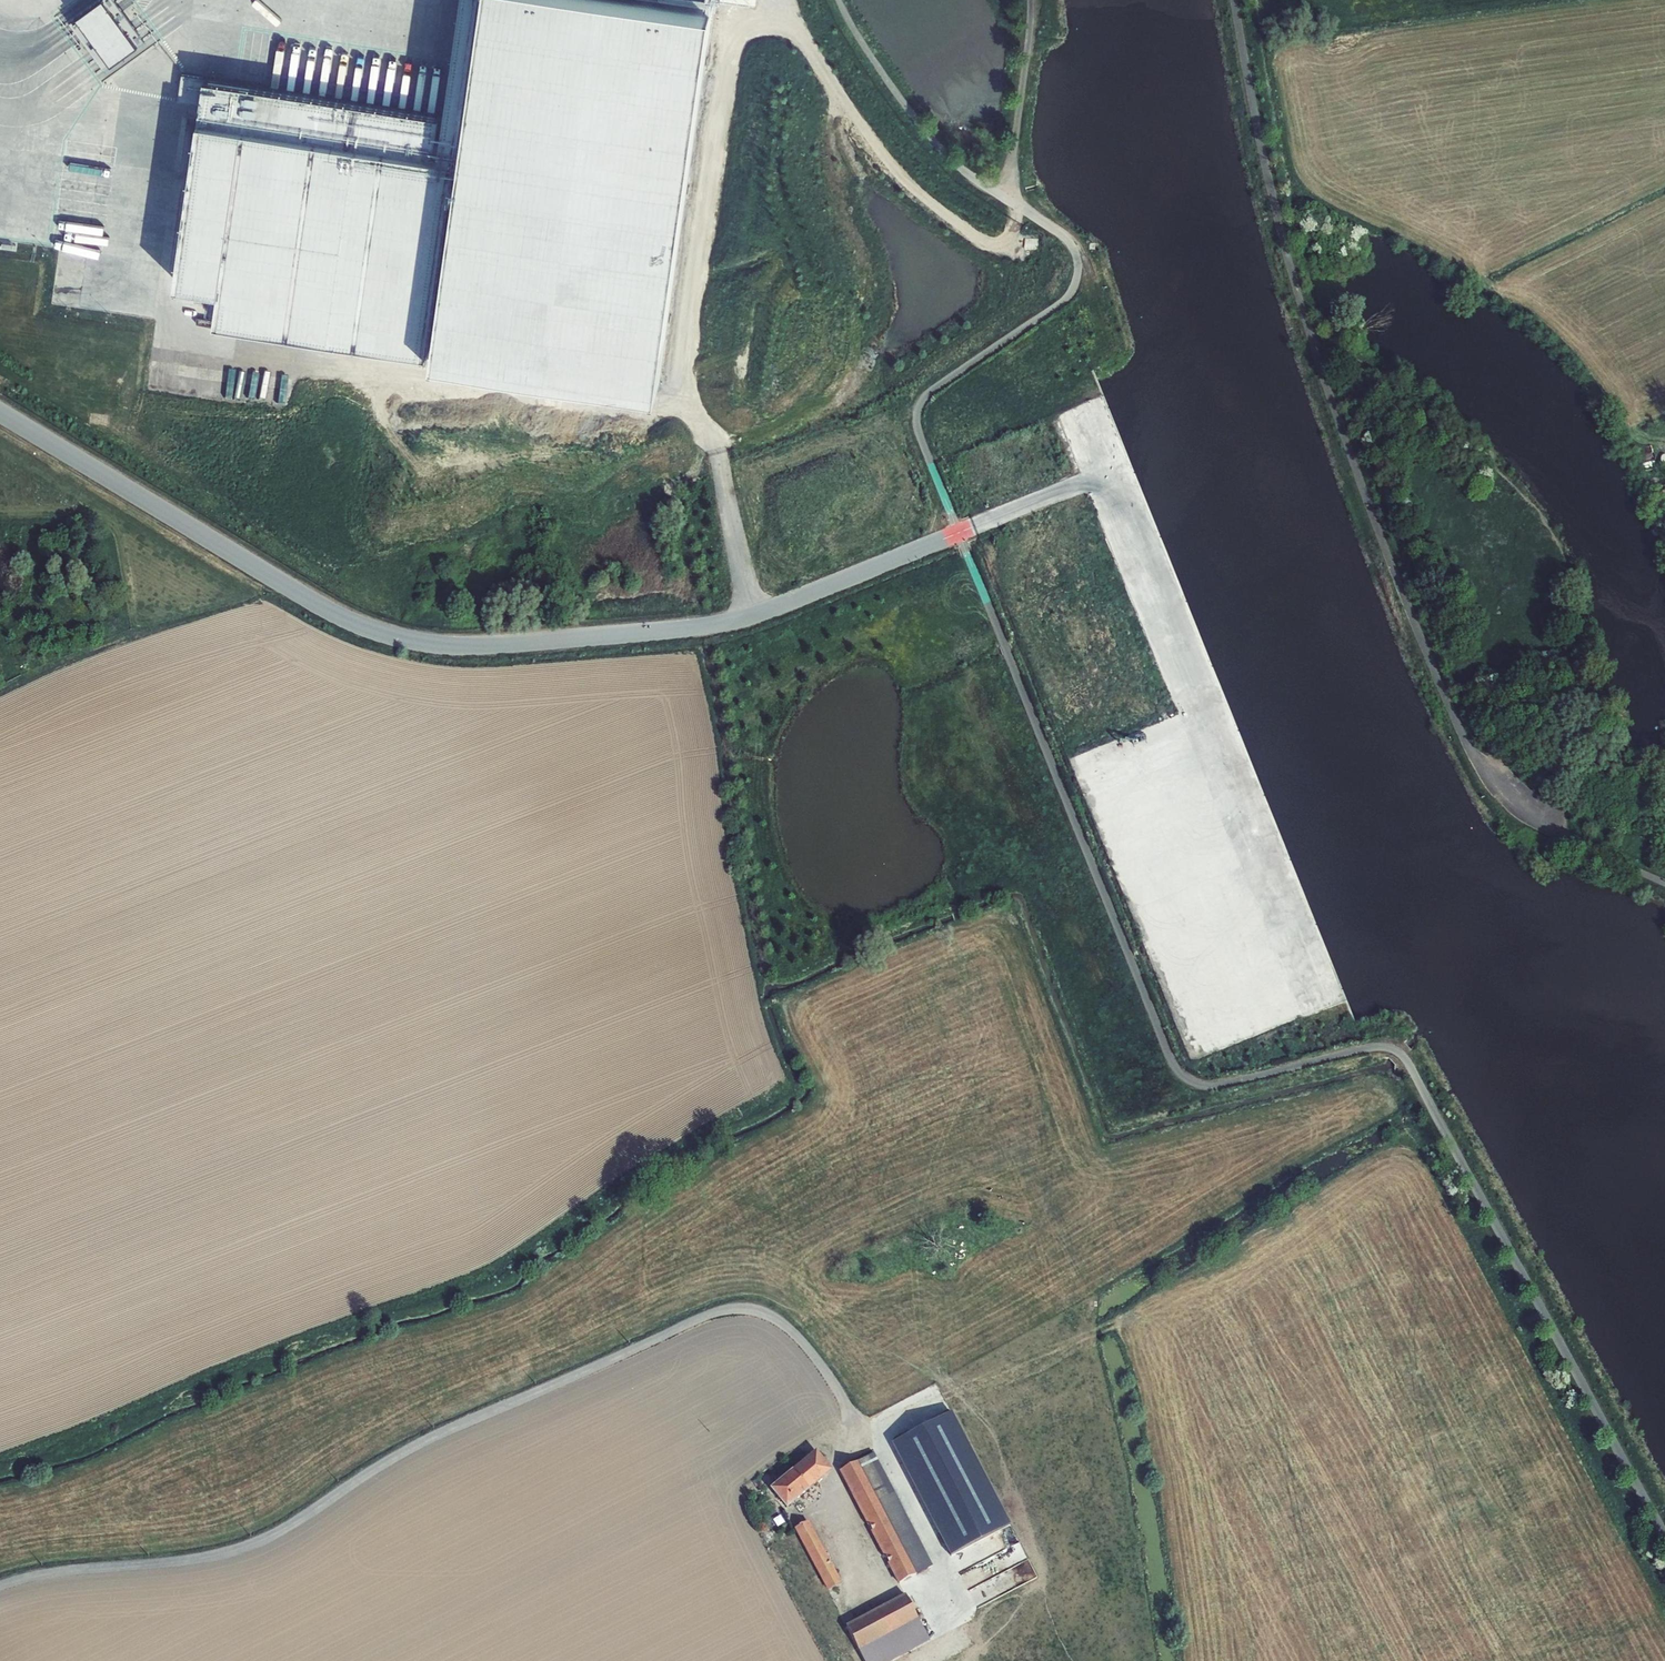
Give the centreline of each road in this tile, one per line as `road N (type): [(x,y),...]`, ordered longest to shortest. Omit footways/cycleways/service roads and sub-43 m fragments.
road 1 (track): [(1006,200),(1029,0)]

